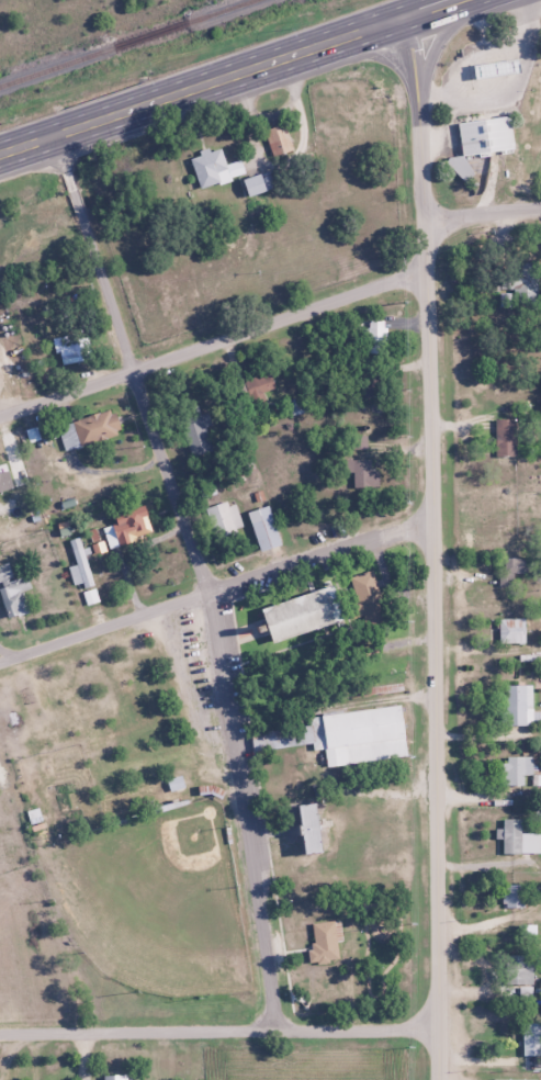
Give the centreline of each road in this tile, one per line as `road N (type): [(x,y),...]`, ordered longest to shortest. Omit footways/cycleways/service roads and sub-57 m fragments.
road 1 (secondary): [(437,1079),(426,225),(413,52),(402,16)]
road 2 (residential): [(277,1031),(218,617),(55,134)]
road 3 (trunk): [(0,153),(452,0)]
road 4 (residential): [(0,664),(433,518)]
road 5 (residential): [(0,416),(396,280),(427,278)]
road 6 (residential): [(0,1033),(438,1028)]

